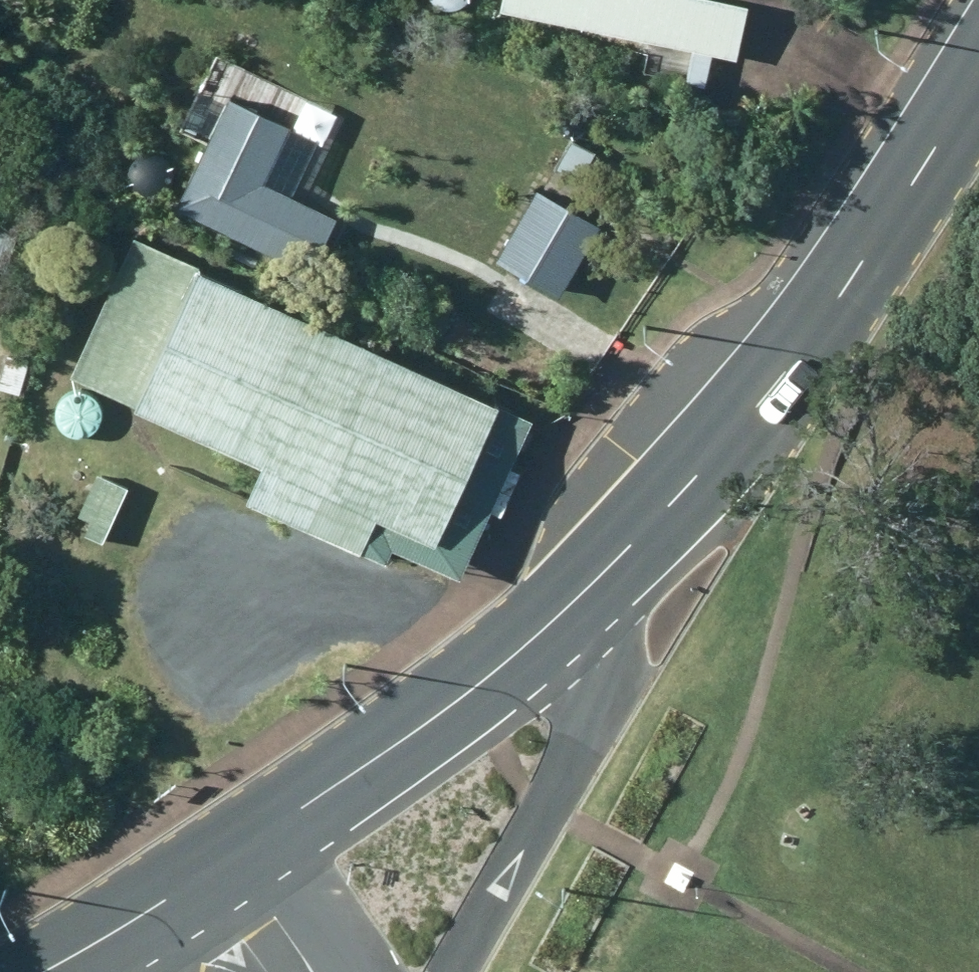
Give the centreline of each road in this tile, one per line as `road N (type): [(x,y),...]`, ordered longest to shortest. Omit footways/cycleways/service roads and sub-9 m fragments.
road 1 (secondary): [(978,86),(801,353),(573,606)]
road 2 (secondary): [(573,606),(474,688),(225,862)]
road 3 (tertiary): [(573,606),(590,717),(578,765),(451,971)]
road 4 (secondary): [(225,862),(41,971)]
road 5 (tertiary): [(312,971),(225,862)]

